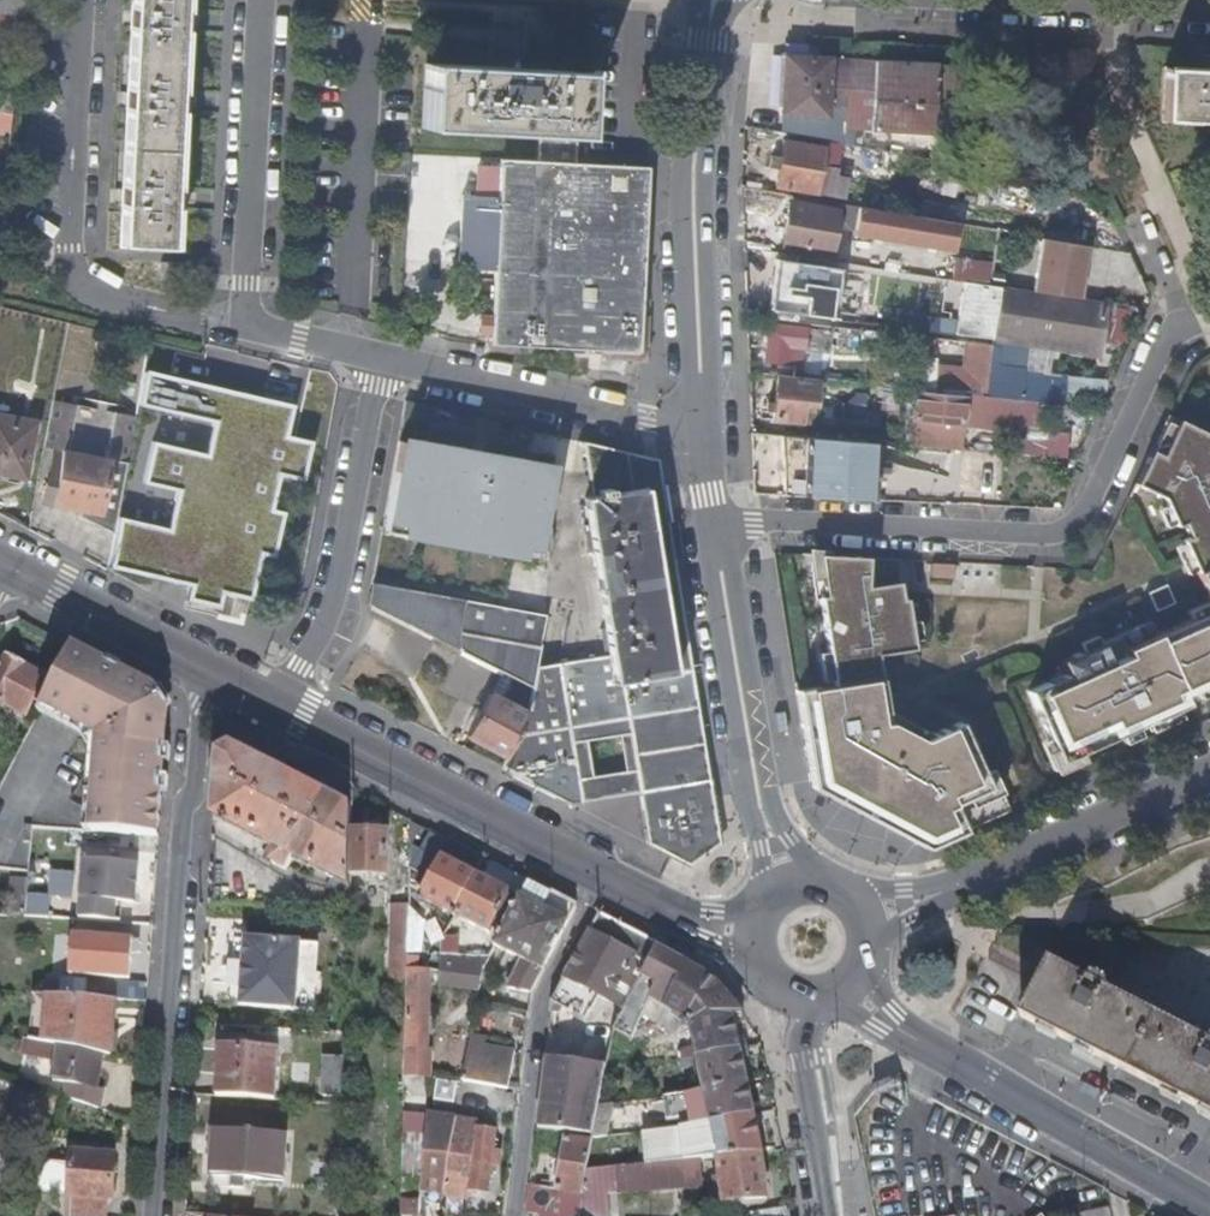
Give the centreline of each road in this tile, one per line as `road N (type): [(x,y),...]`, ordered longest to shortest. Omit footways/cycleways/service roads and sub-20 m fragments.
road 1 (residential): [(716,525),(1039,537),(1068,529),(1086,511),(1186,321)]
road 2 (residential): [(209,671),(153,1215)]
road 3 (residential): [(245,326),(151,299),(107,279),(84,253),(87,0)]
road 4 (residential): [(722,0),(711,37),(708,424)]
road 5 (residential): [(832,886),(789,842),(771,799),(735,571),(717,533)]
road 6 (residential): [(717,533),(712,572),(769,901)]
road 7 (residential): [(382,358),(337,596),(284,710)]
road 8 (secondary): [(608,880),(284,710)]
road 9 (residential): [(608,880),(543,1013),(518,1215)]
road 10 (residential): [(708,424),(382,358)]
road 11 (secondary): [(1209,1206),(924,1044)]
road 12 (residential): [(264,0),(245,326)]
road 13 (residential): [(909,0),(1209,24)]
road 14 (residential): [(1209,774),(945,892)]
road 15 (secondary): [(209,671),(4,565)]
road 16 (residential): [(840,1215),(805,1039),(820,999)]
road 17 (residential): [(382,358),(245,326)]
road 18 (secondary): [(669,910),(770,983)]

